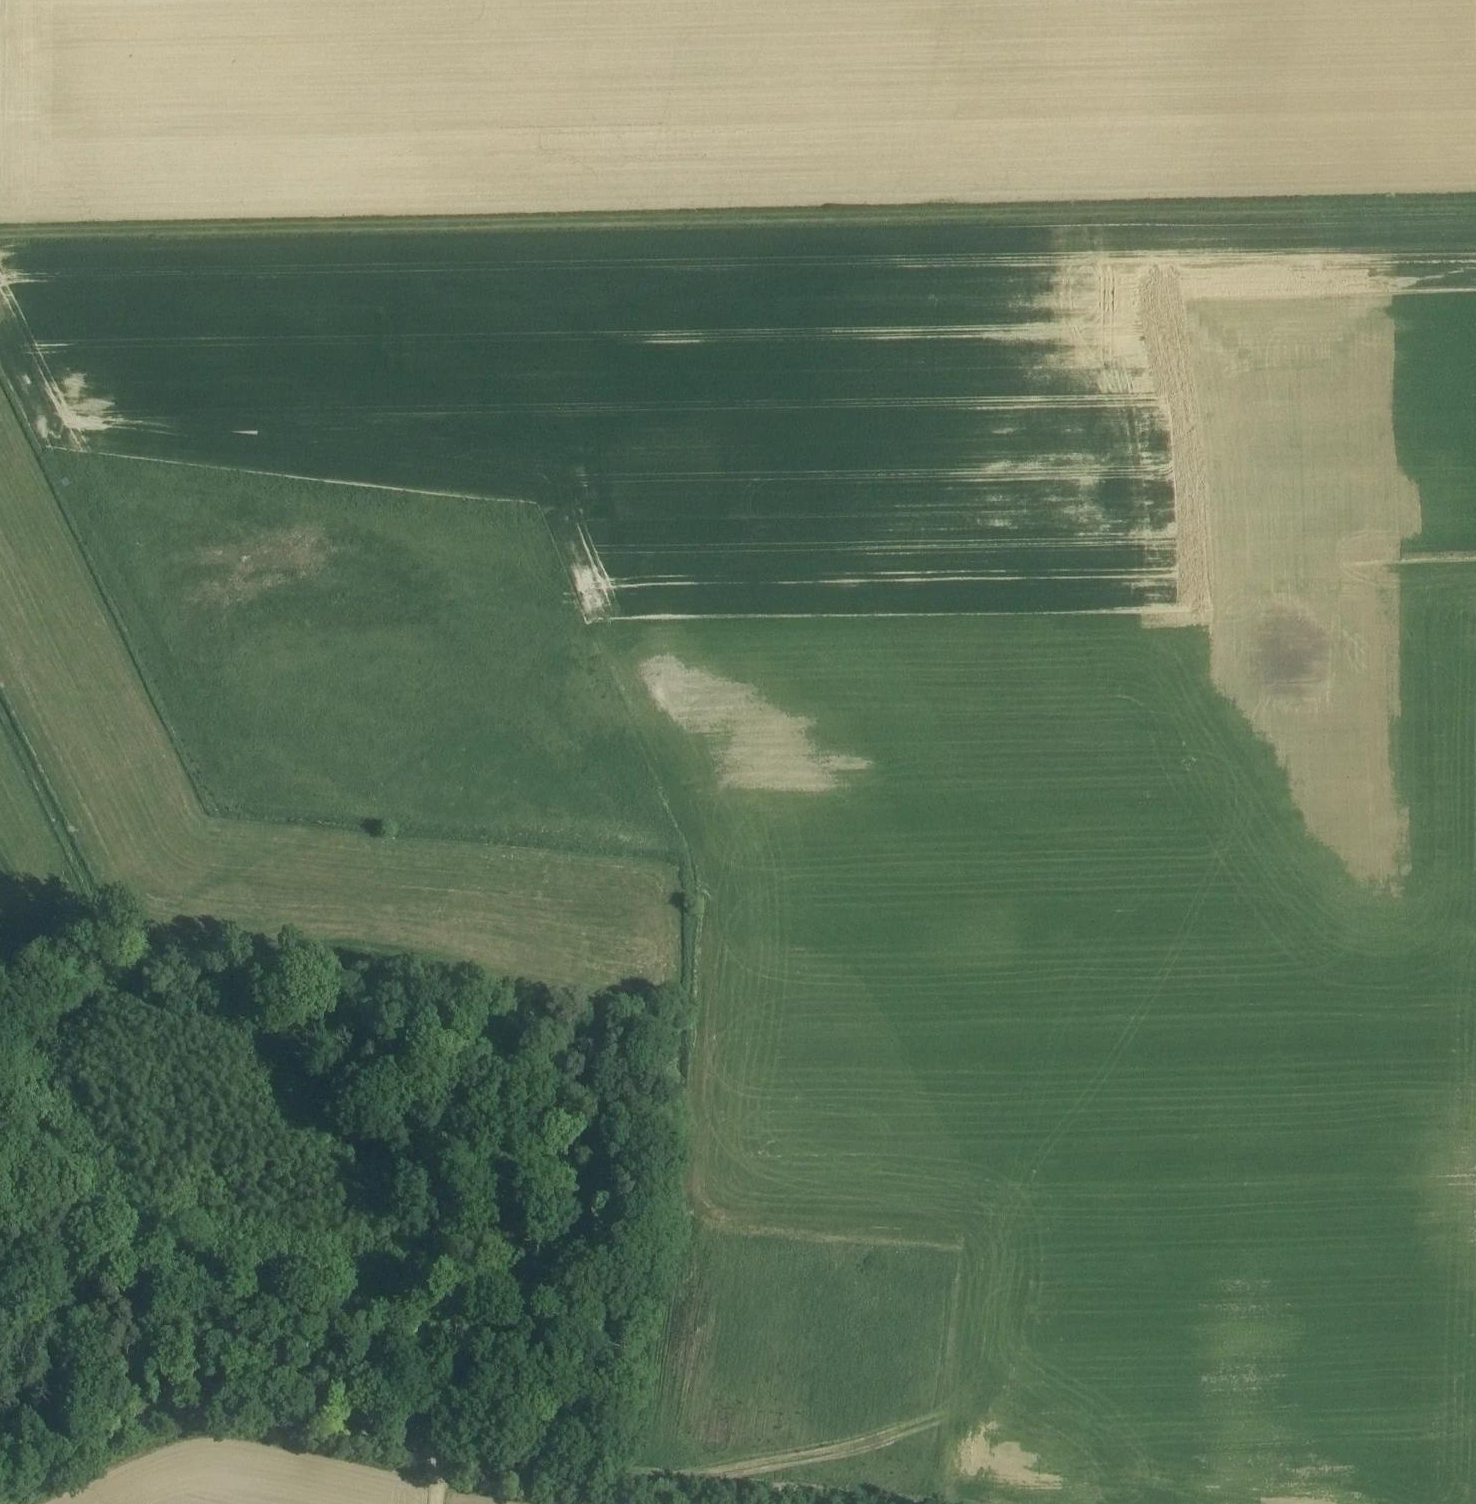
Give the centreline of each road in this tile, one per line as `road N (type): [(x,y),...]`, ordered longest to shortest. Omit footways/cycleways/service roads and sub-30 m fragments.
road 1 (unclassified): [(0,1494),(147,1418),(232,1407),(421,1449),(437,1463),(439,1503)]
road 2 (track): [(437,1463),(875,1503)]

